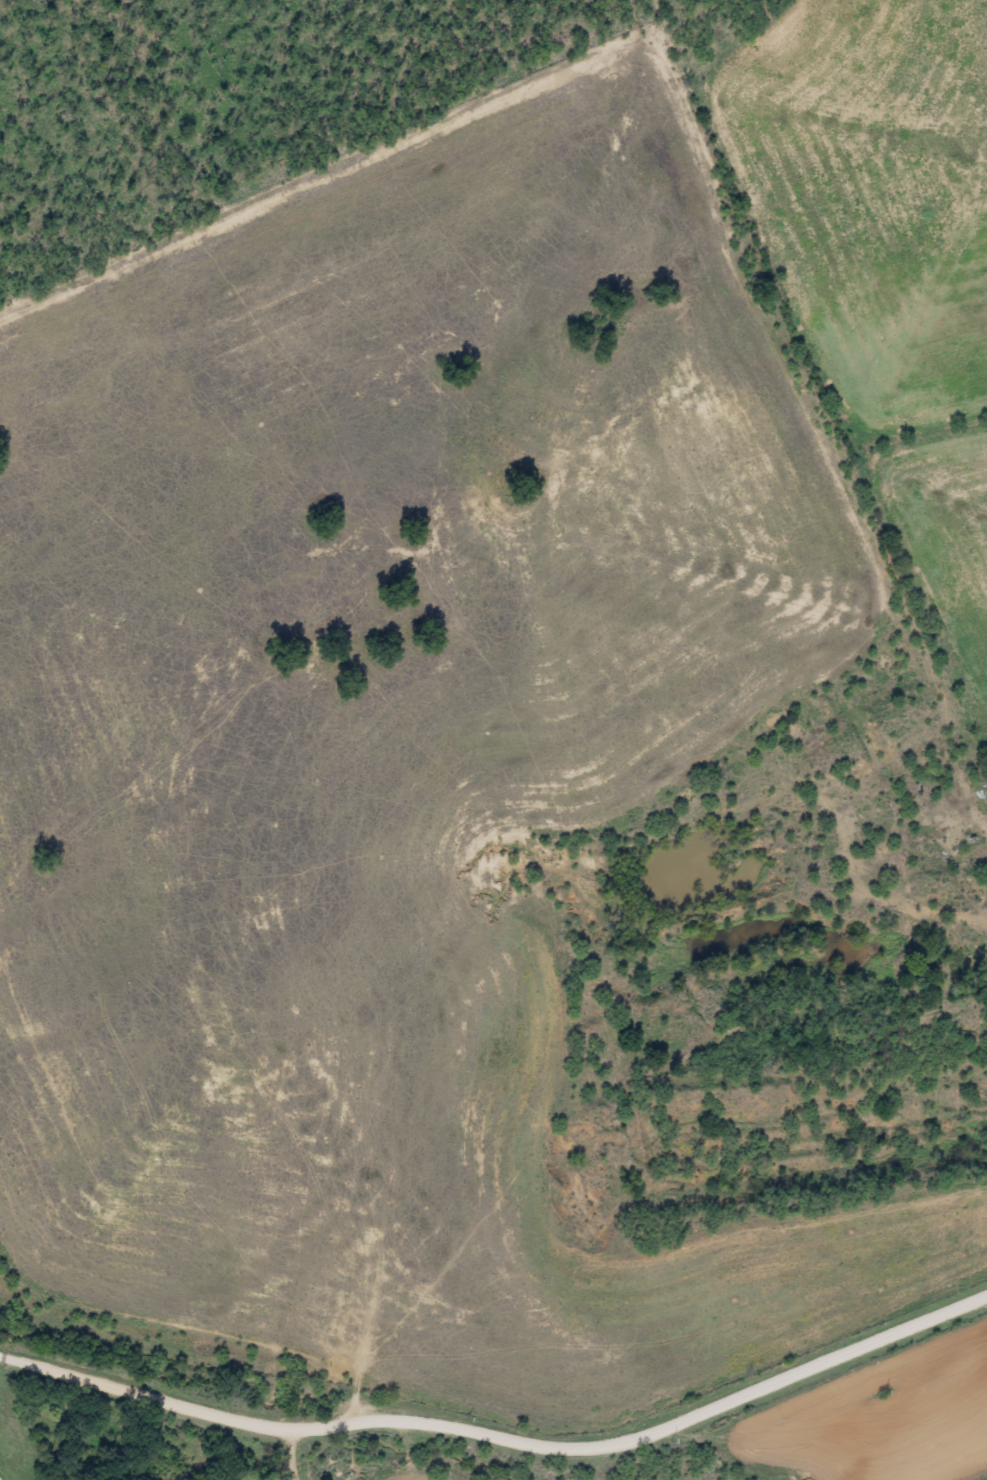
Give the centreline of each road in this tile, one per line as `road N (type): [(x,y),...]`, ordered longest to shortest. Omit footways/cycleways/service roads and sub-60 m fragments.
road 1 (residential): [(956,1308),(627,1477),(601,1479)]
road 2 (residential): [(227,1479),(0,1394)]

